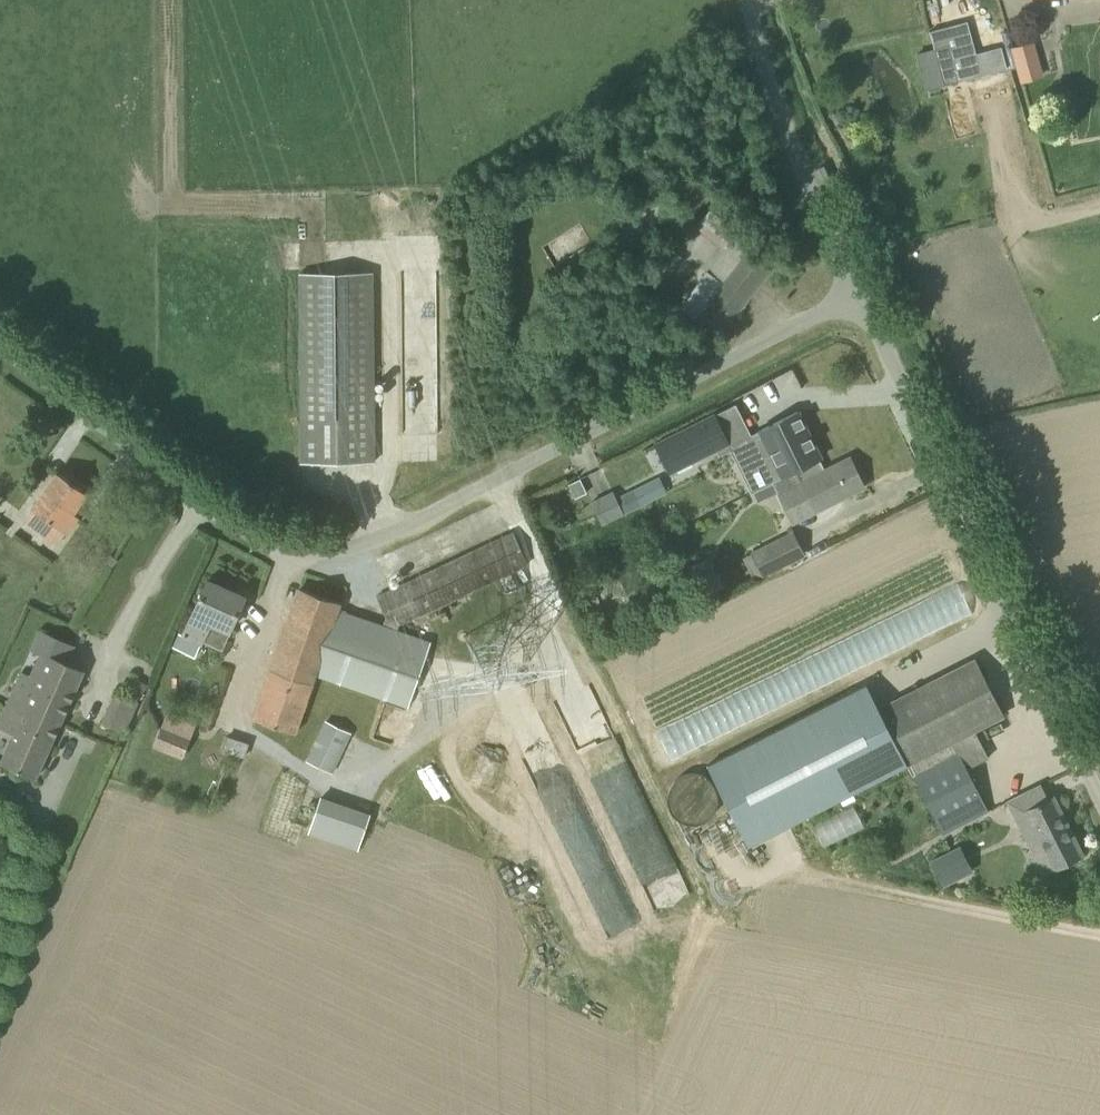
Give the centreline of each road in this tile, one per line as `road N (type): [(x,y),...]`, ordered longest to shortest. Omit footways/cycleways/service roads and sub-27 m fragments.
road 1 (unclassified): [(0,342),(89,416),(234,515),(319,552),(381,538),(460,500),(859,284)]
road 2 (unclassified): [(1099,784),(859,284)]
road 3 (unclassified): [(859,284),(772,102),(748,0)]

